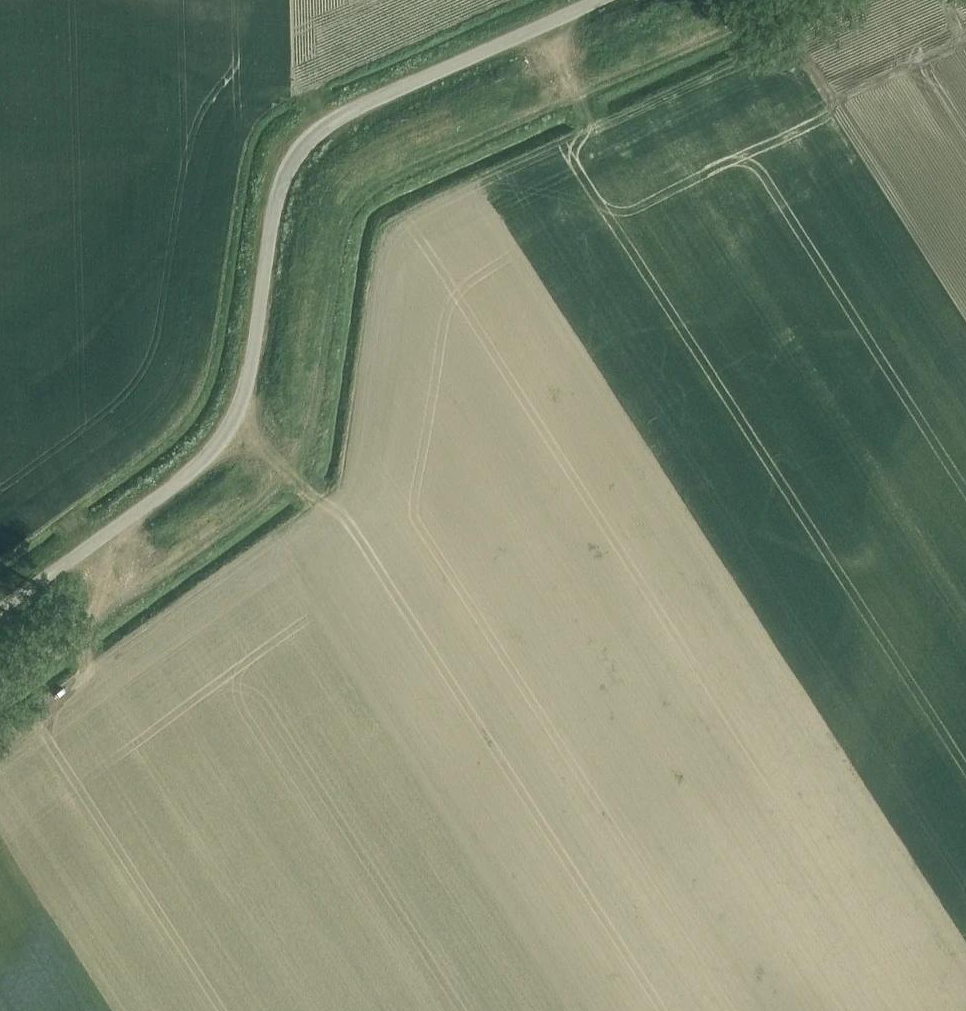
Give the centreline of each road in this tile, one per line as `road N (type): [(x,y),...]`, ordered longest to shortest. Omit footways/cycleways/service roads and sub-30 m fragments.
road 1 (unclassified): [(0,612),(185,478),(231,428),(249,377),(282,183),(314,135),(602,0)]

